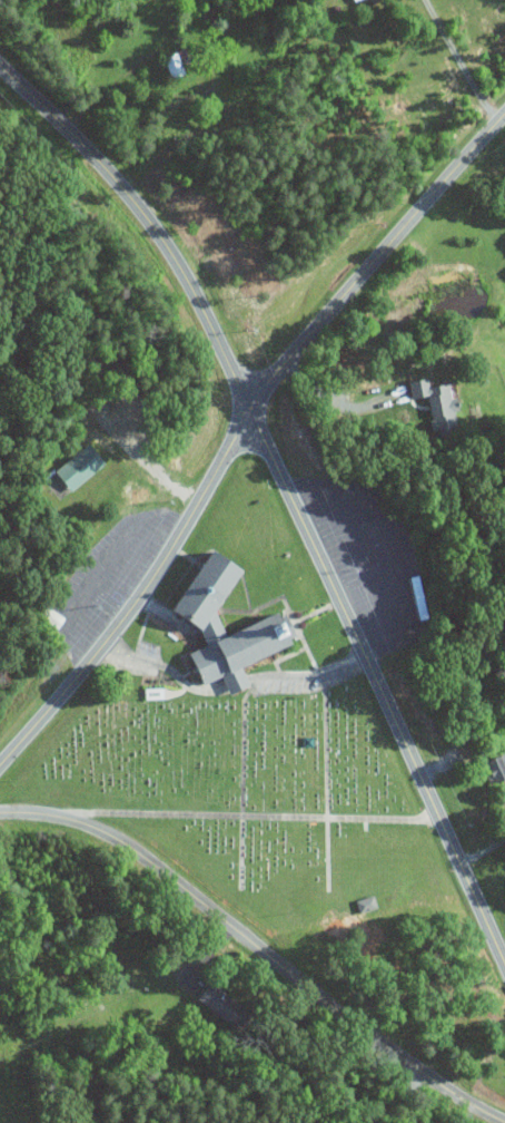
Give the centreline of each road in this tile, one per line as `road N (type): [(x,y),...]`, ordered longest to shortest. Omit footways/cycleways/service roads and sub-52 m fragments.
road 1 (tertiary): [(504,964),(194,293),(91,155),(0,67)]
road 2 (tertiary): [(0,766),(142,595),(288,359),(504,113)]
road 3 (residential): [(0,812),(67,818),(107,833),(370,1037),(504,1122)]

